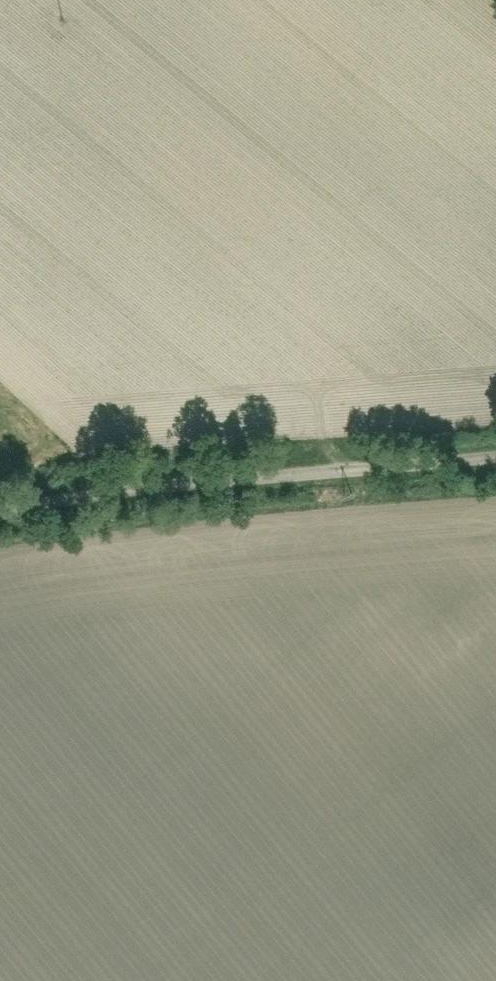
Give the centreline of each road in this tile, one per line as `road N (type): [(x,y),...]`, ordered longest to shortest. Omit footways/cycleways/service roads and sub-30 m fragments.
road 1 (unclassified): [(0,517),(495,463)]

